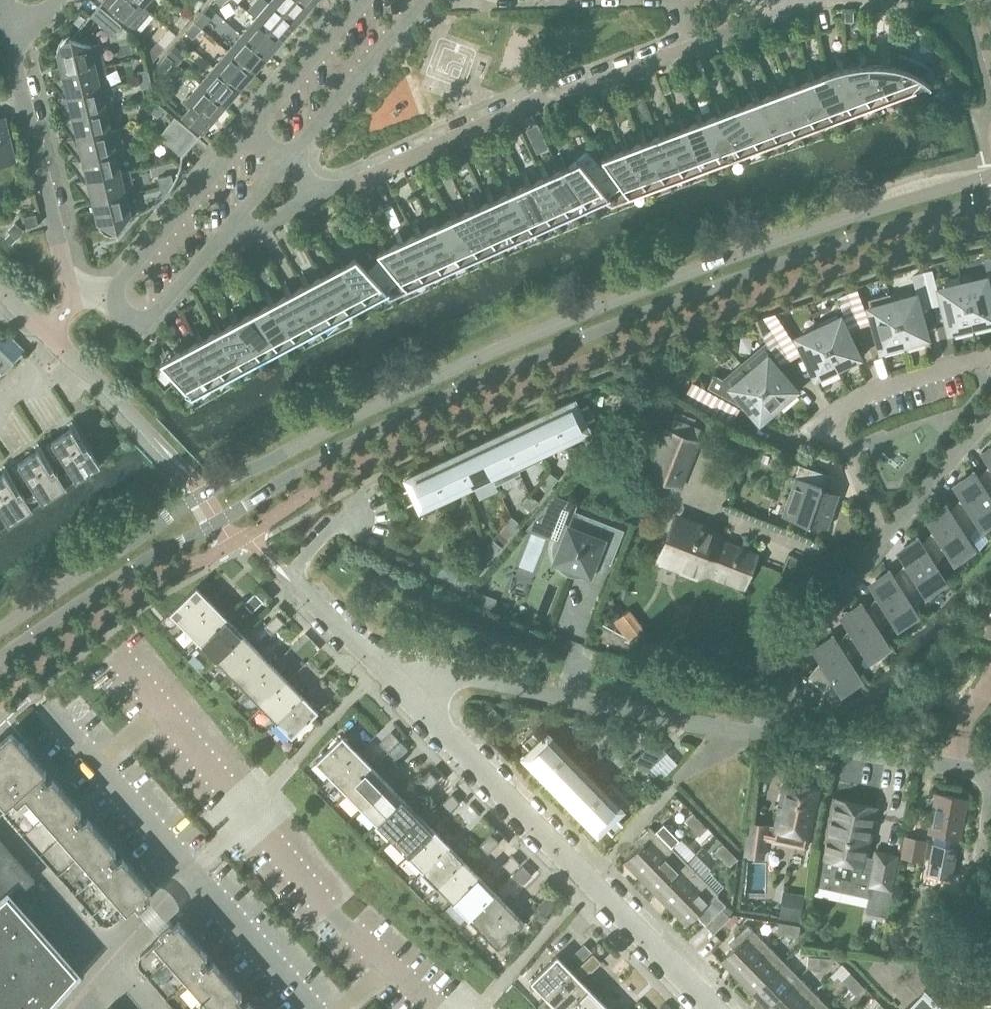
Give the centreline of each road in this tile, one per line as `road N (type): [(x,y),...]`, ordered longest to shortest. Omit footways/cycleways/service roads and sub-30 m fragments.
road 1 (tertiary): [(990,174),(657,283),(440,375),(203,493),(0,630)]
road 2 (tertiary): [(2,657),(293,473),(524,361),(800,257),(990,201)]
road 3 (residential): [(715,1008),(399,688)]
road 4 (residential): [(317,192),(695,42)]
road 5 (residential): [(399,688),(460,675),(768,735)]
road 6 (residential): [(117,296),(73,301),(9,32)]
road 7 (residential): [(768,735),(793,646),(884,539)]
road 8 (residential): [(768,735),(990,772)]
road 9 (residential): [(249,129),(117,296)]
road 10 (residential): [(290,159),(429,0)]
road 11 (residential): [(831,421),(898,384),(990,359)]
road 12 (residential): [(362,0),(249,129)]
road 13 (residential): [(117,296),(125,314),(146,319),(234,226)]
road 14 (residential): [(884,539),(990,416)]
road 15 (residential): [(399,688),(288,577)]
road 16 (residential): [(150,434),(54,336)]
road 17 (residential): [(884,539),(831,421)]

